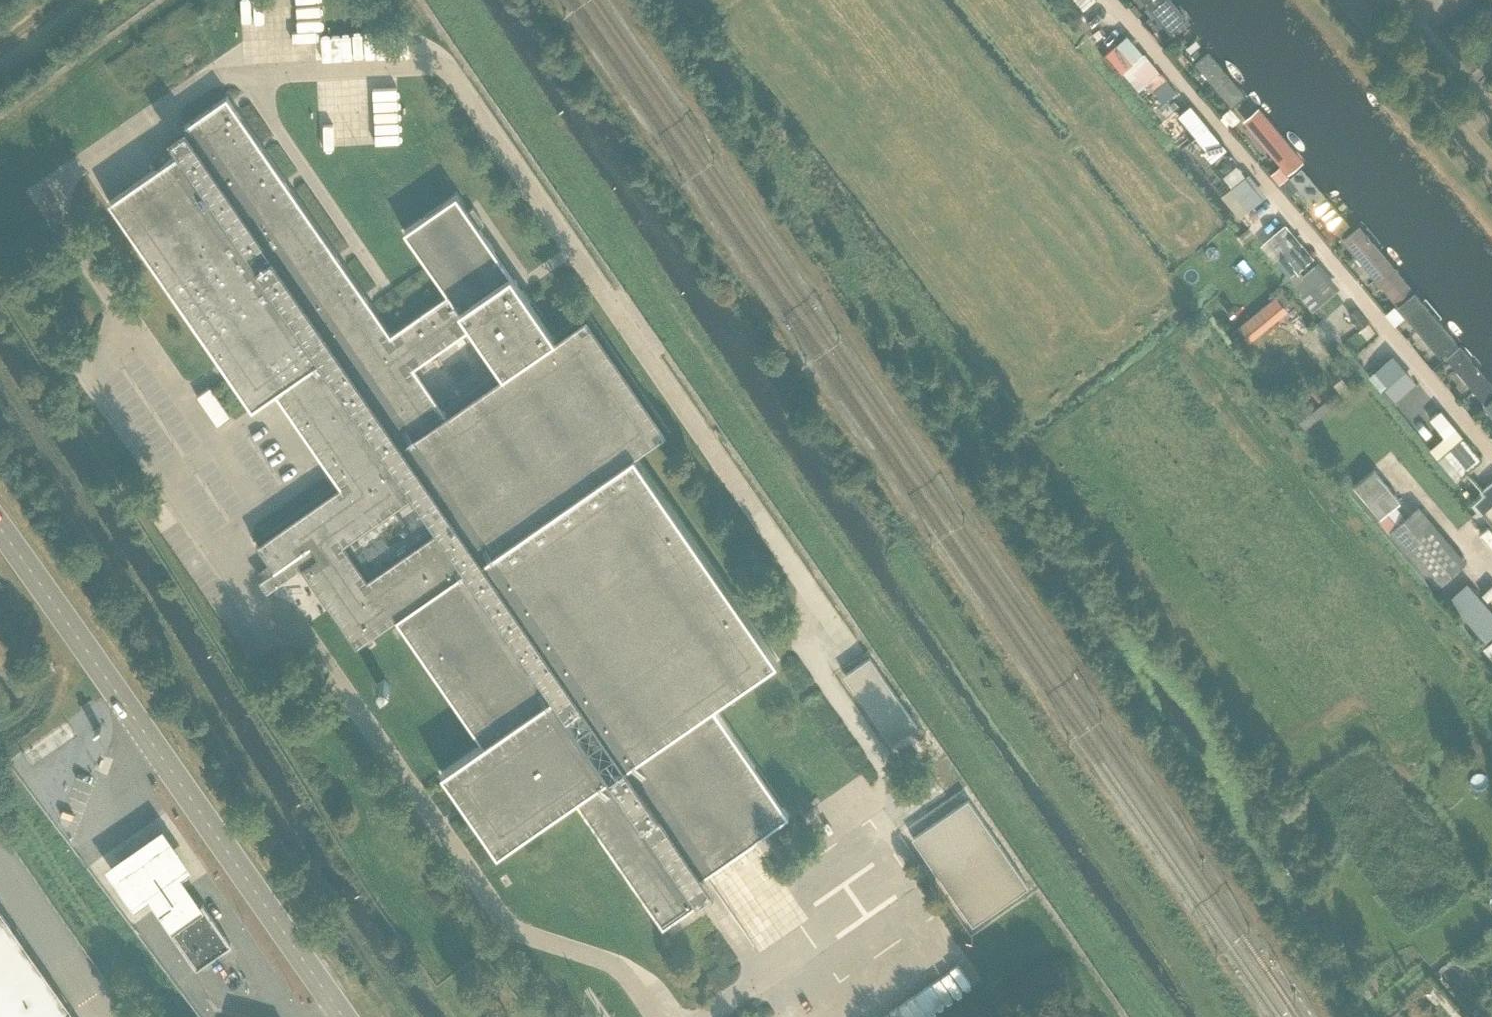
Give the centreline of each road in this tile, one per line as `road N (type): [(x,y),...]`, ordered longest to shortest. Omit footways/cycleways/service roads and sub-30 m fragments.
road 1 (secondary): [(343,1016),(0,530)]
road 2 (residential): [(1491,451),(1110,0)]
road 3 (unclassified): [(1491,167),(1349,0)]

